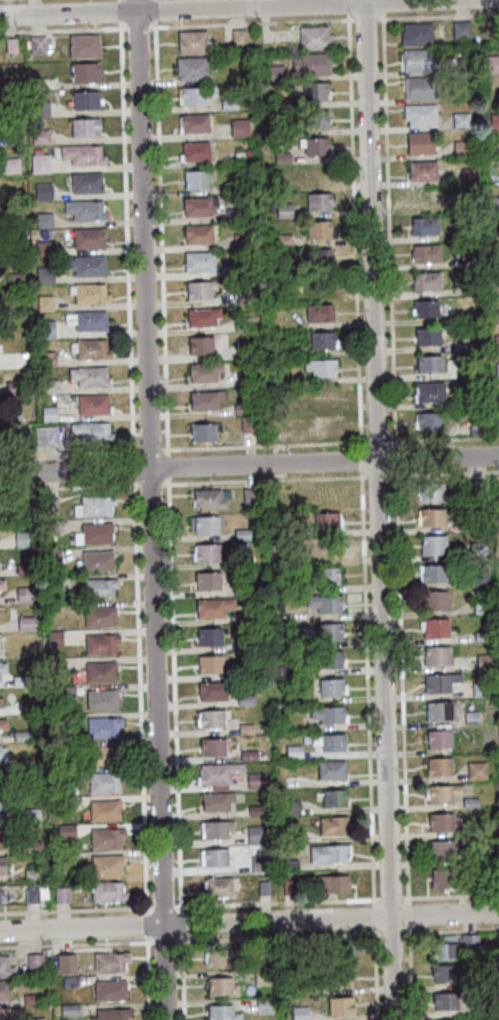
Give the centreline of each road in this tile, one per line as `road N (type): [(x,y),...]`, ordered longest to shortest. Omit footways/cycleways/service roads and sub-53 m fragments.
road 1 (residential): [(394,1019),(365,0)]
road 2 (residential): [(165,1019),(137,12)]
road 3 (residential): [(498,456),(0,474)]
road 4 (residential): [(498,914),(0,932)]
road 5 (residential): [(453,0),(0,16)]

